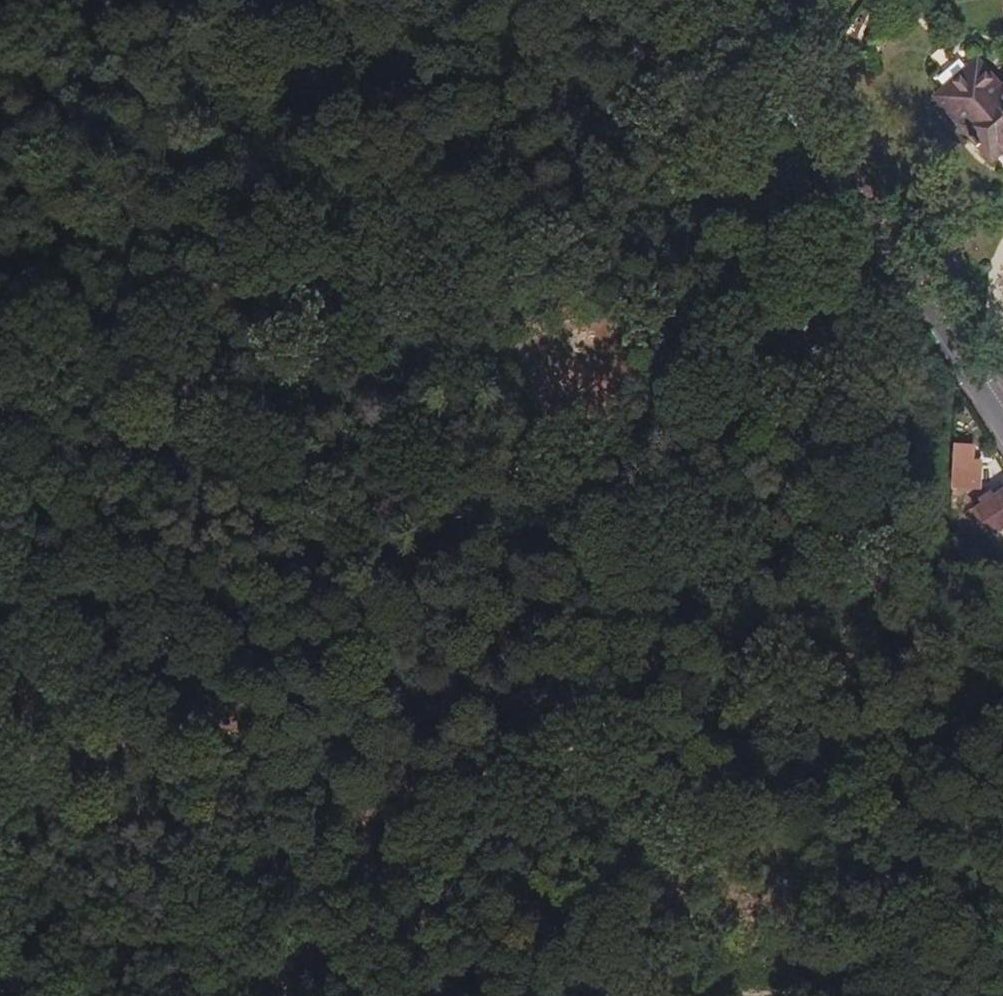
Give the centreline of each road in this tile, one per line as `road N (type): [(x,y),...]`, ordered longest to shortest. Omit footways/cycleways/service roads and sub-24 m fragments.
road 1 (residential): [(731,0),(1002,415)]

